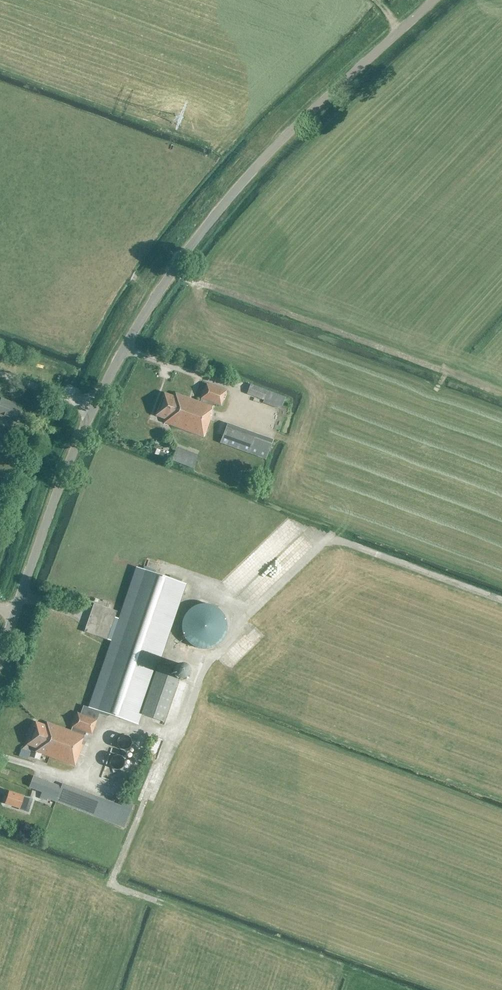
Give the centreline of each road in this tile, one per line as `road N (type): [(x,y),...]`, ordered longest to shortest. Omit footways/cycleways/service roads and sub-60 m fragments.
road 1 (unclassified): [(0,664),(56,500),(148,309),(233,194),(437,0)]

